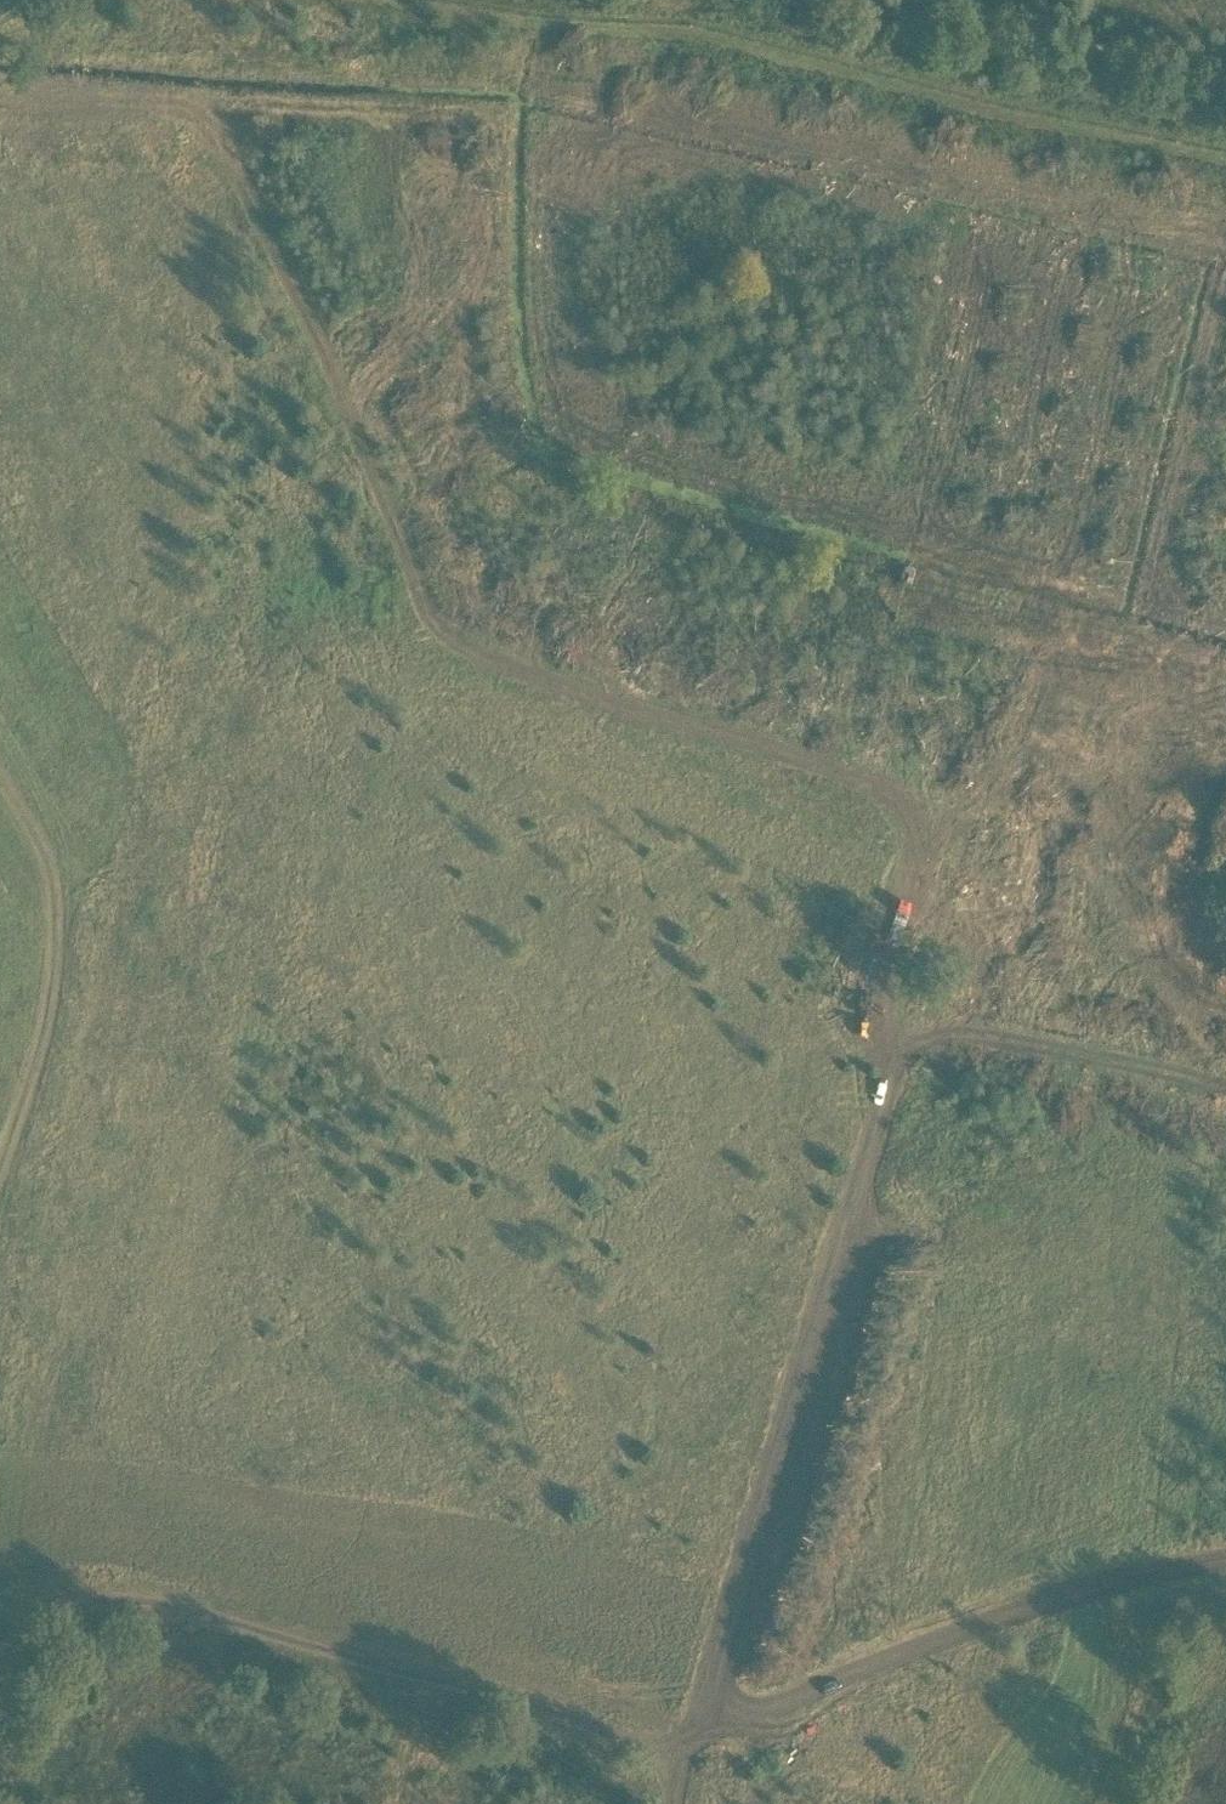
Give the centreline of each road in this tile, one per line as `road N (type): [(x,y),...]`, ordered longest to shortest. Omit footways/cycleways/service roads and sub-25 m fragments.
road 1 (track): [(0,105),(100,99),(187,111),(215,141),(244,189),(432,603),(465,644),(512,673),(872,785),(901,815),(909,868),(886,992),(898,1032),(897,1069),(683,1803)]
road 2 (track): [(696,1753),(595,1736),(421,1678),(185,1616),(91,1605),(29,1635),(0,1668)]
road 3 (track): [(1225,1570),(1070,1592),(704,1718)]
road 4 (track): [(1225,1093),(978,1036),(898,1032)]

